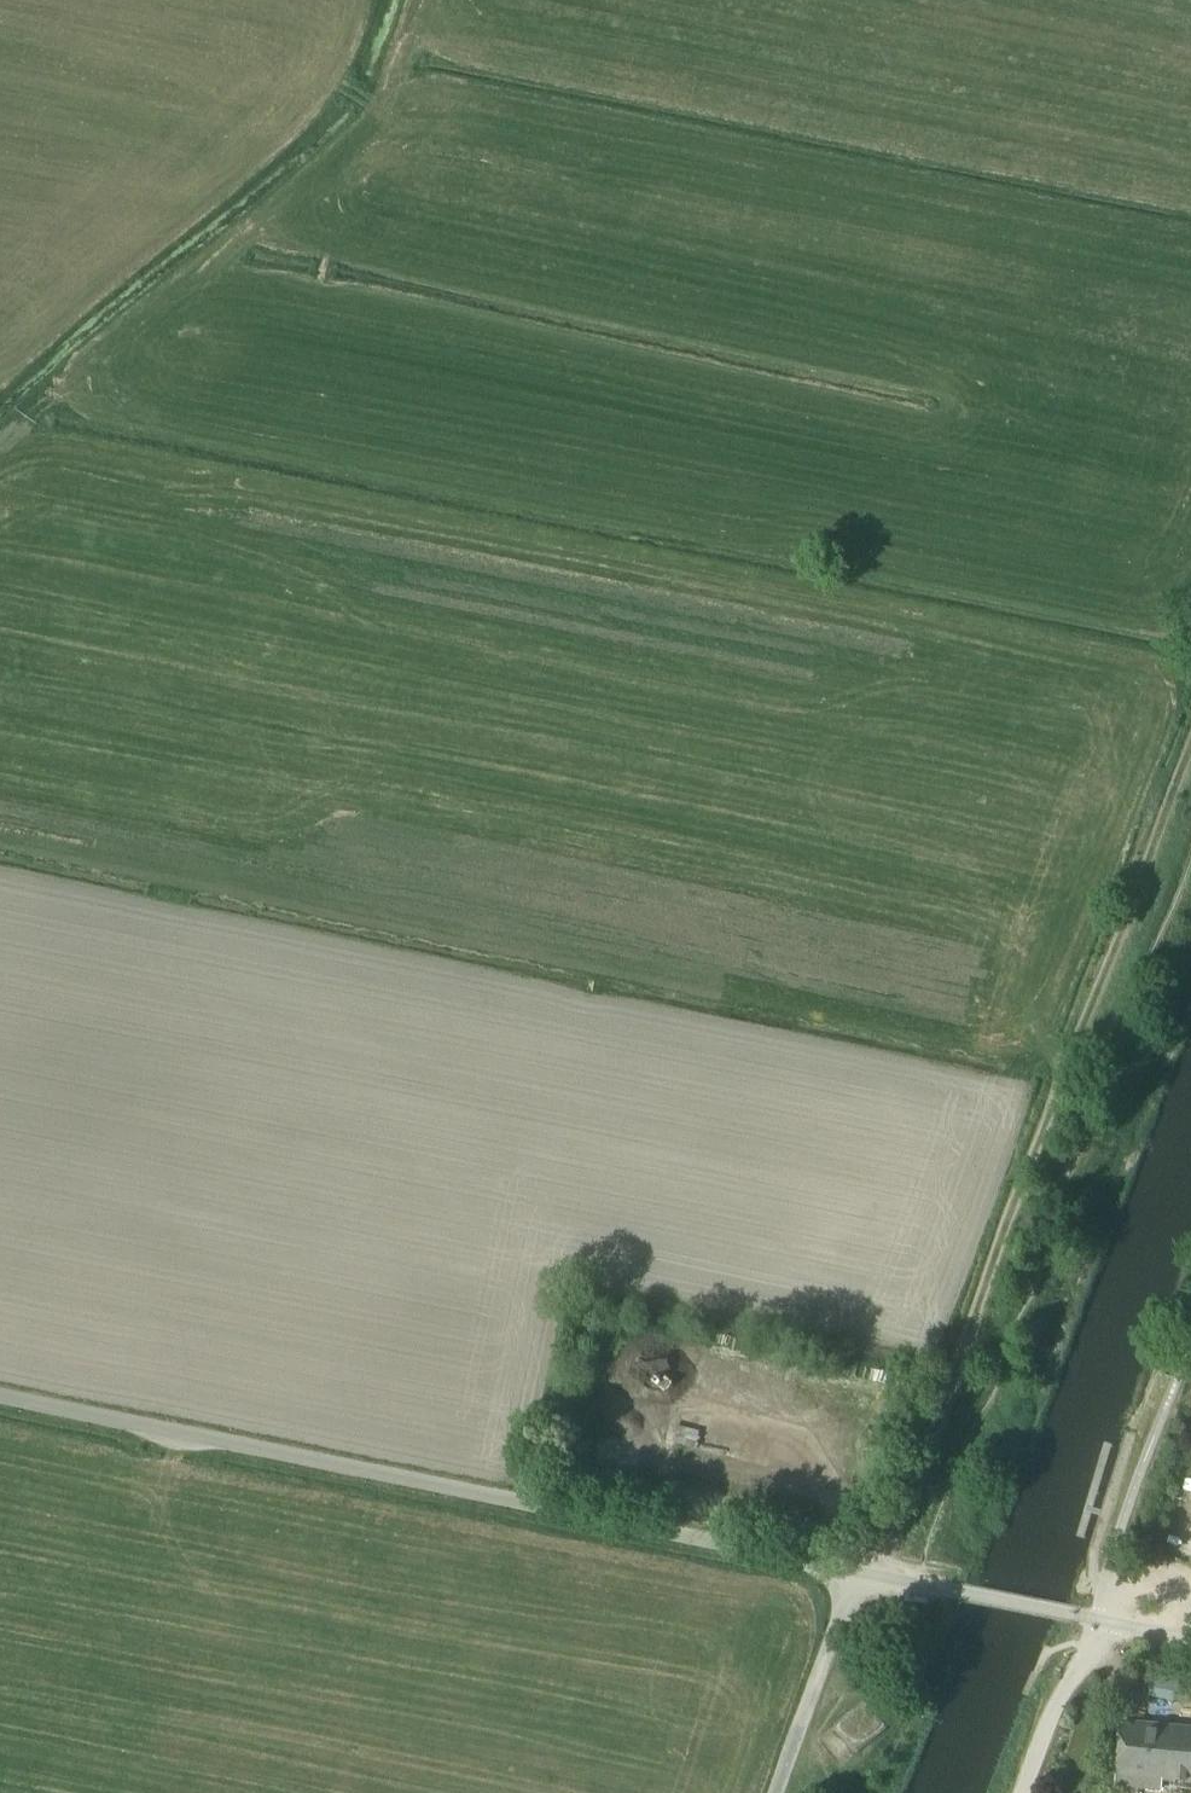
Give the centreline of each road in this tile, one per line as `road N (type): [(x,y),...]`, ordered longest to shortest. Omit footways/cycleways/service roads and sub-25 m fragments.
road 1 (unclassified): [(0,1396),(1097,1620)]
road 2 (track): [(1190,752),(881,1577)]
road 3 (unclassified): [(1024,1792),(1097,1620)]

